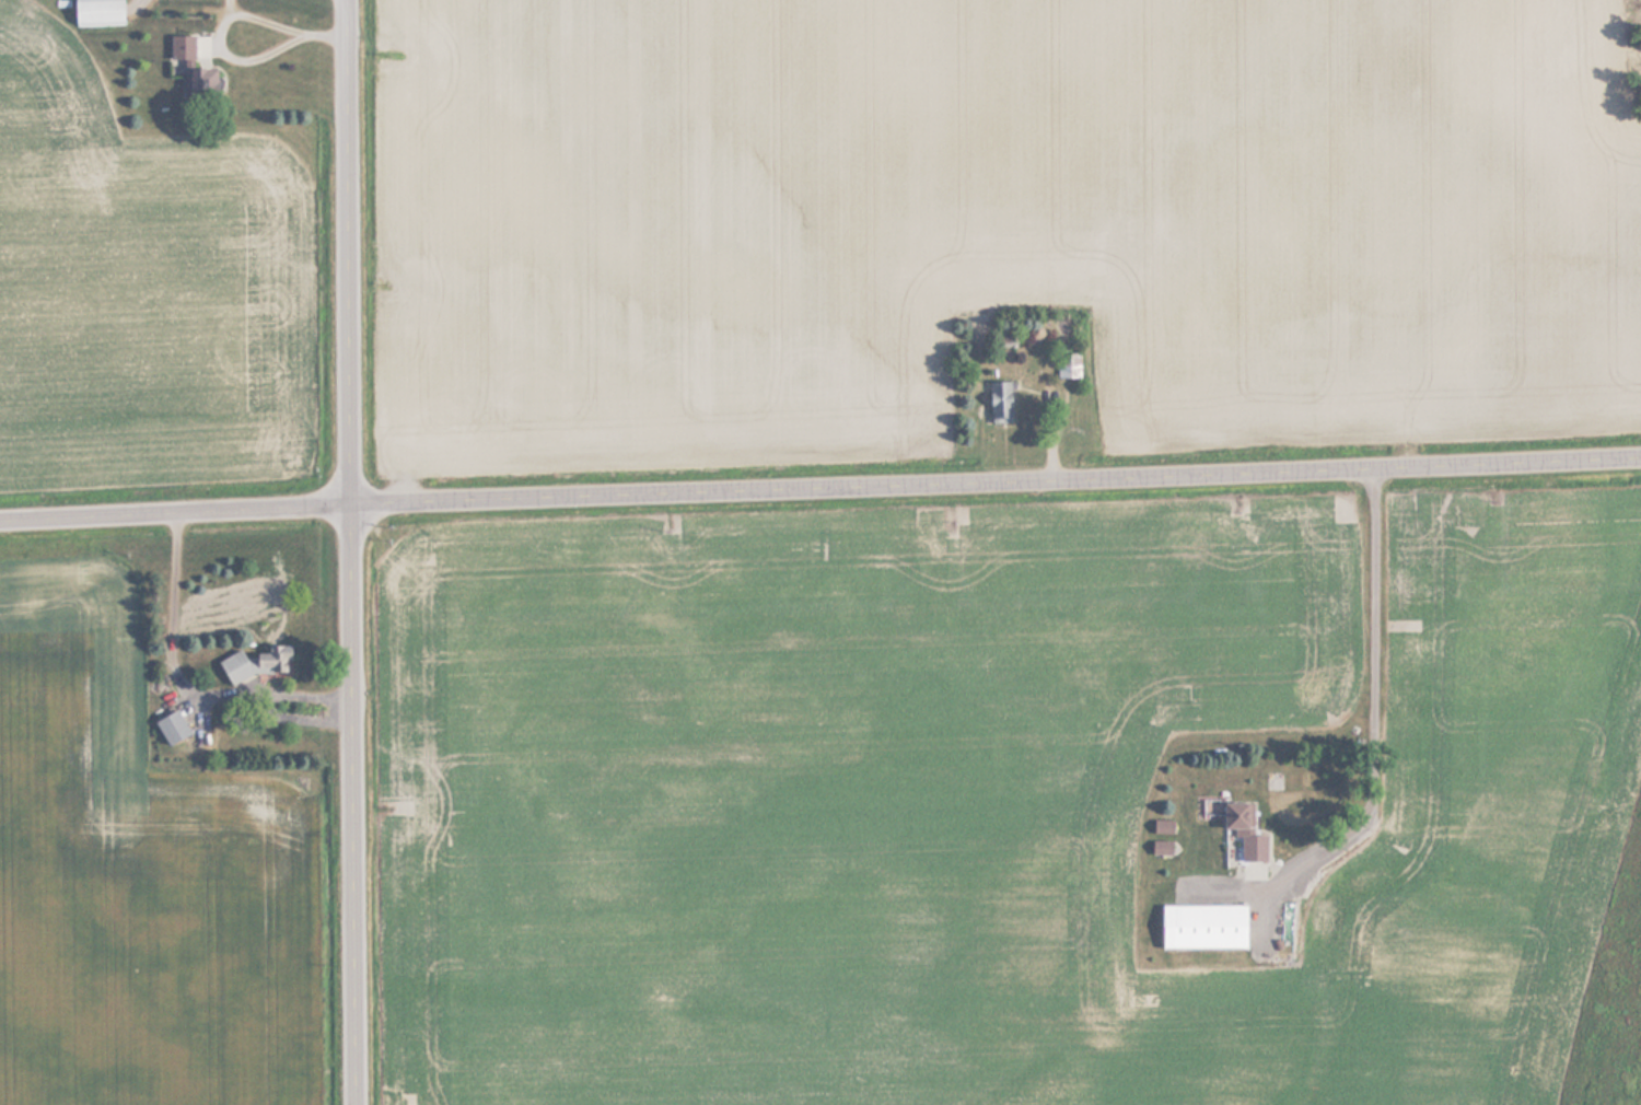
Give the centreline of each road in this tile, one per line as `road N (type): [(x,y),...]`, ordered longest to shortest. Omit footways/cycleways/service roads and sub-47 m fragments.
road 1 (residential): [(0,523),(1640,458)]
road 2 (residential): [(360,1104),(352,0)]

